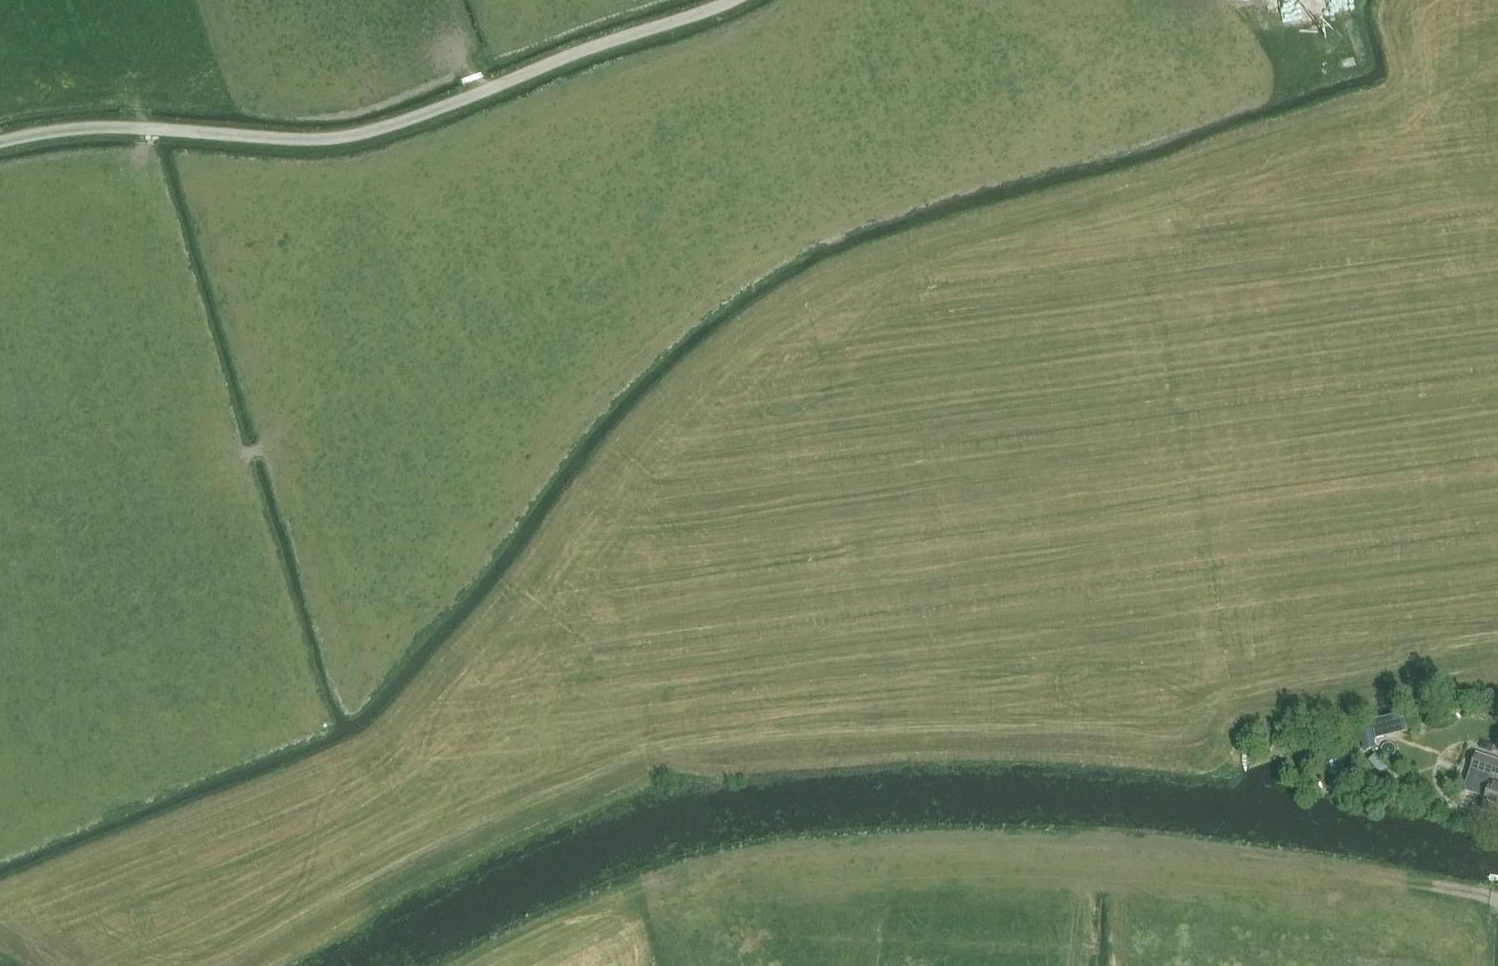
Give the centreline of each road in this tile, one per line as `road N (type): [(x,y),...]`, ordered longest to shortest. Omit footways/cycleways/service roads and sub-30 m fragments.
road 1 (unclassified): [(0,142),(144,128),(316,140),(357,133),(727,0)]

